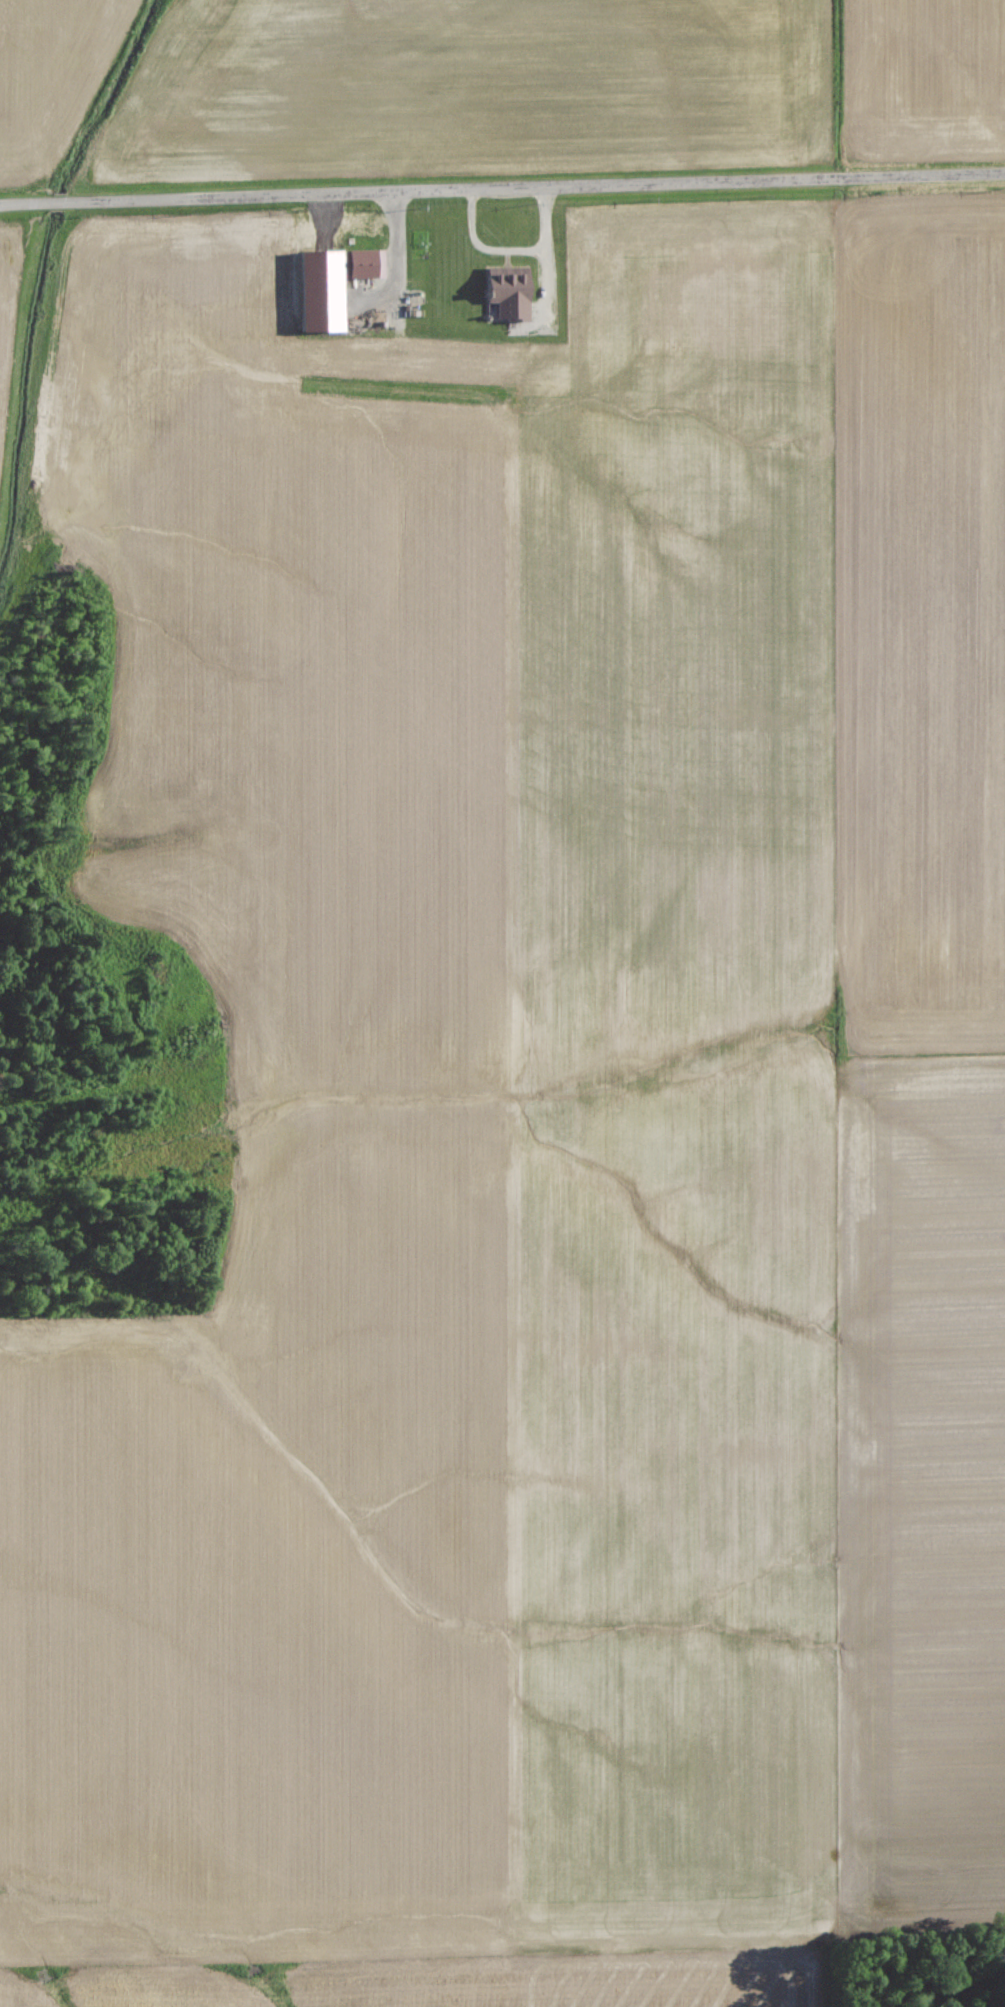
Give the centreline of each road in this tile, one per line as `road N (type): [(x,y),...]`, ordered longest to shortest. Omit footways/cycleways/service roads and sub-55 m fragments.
road 1 (residential): [(0,204),(1004,172)]

